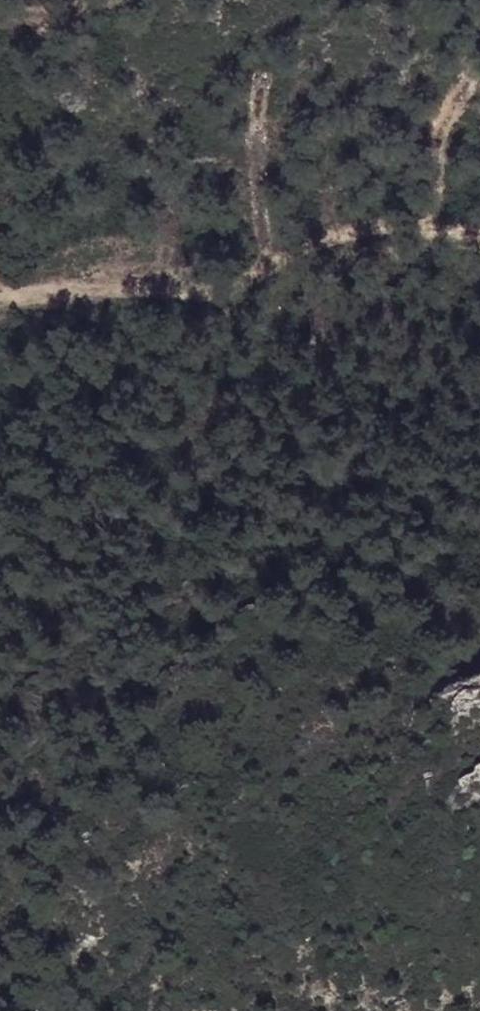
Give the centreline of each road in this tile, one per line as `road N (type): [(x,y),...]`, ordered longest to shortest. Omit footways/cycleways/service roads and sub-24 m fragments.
road 1 (track): [(0,290),(111,300),(181,296),(306,237),(373,221),(479,226)]
road 2 (track): [(479,67),(443,123),(432,224)]

